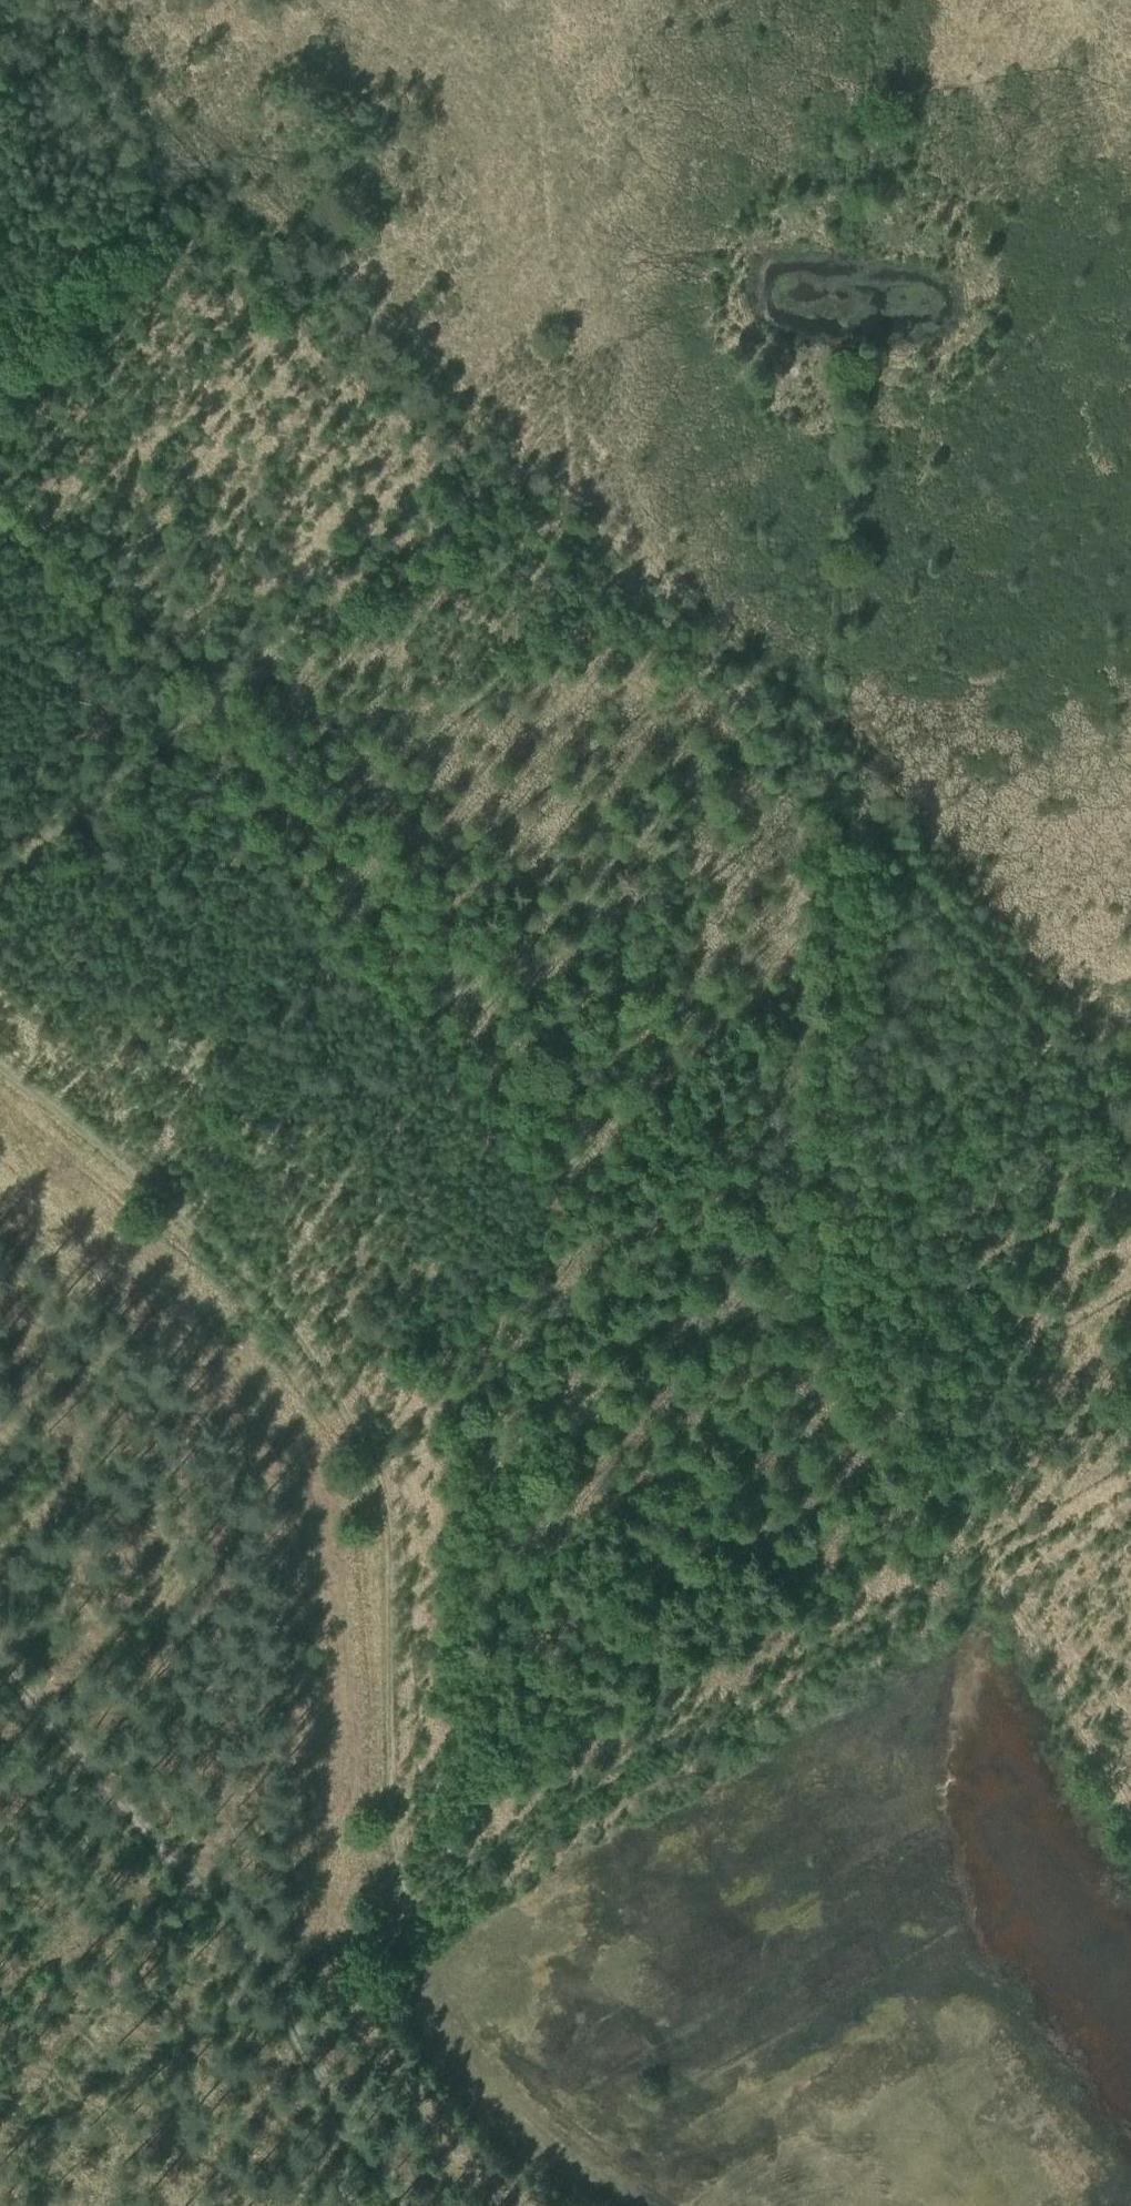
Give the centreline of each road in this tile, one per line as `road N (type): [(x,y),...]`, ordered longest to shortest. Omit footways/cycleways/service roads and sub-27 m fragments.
road 1 (track): [(418,2205),(404,2198),(281,2000),(295,1964),(377,1945),(396,1929),(403,1900),(389,1835),(386,1505),(351,1419),(259,1285),(0,1072)]
road 2 (track): [(281,2000),(0,1665)]

